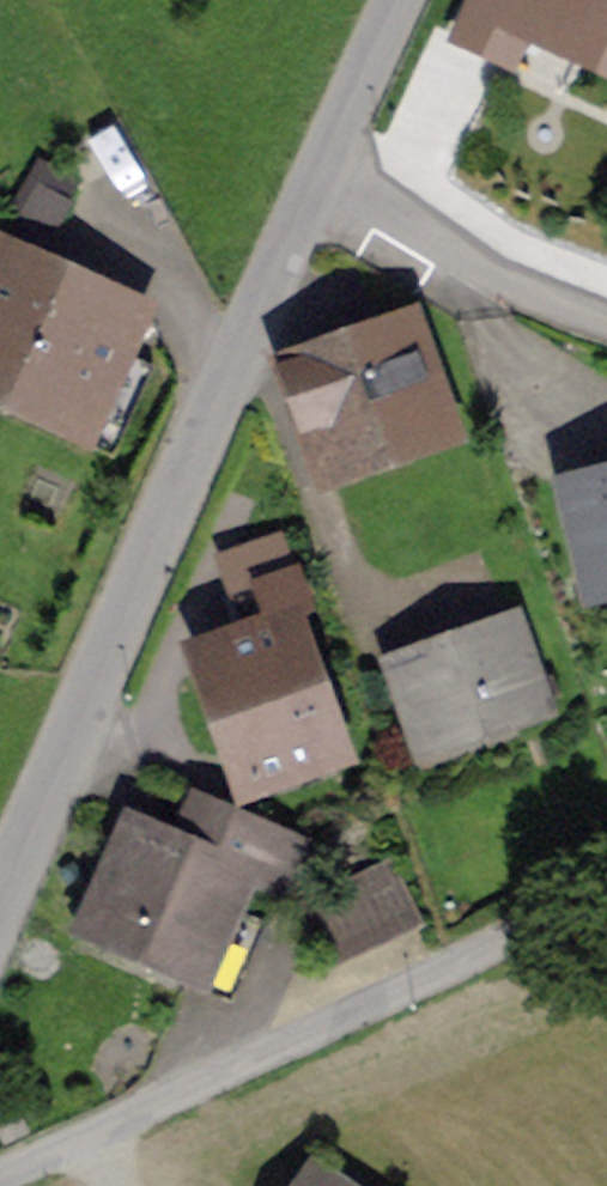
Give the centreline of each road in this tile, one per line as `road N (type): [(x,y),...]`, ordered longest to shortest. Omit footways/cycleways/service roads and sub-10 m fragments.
road 1 (residential): [(0,891),(316,166)]
road 2 (residential): [(0,1156),(606,875)]
road 3 (residential): [(316,166),(445,236),(606,306)]
road 4 (residential): [(316,166),(396,0)]

